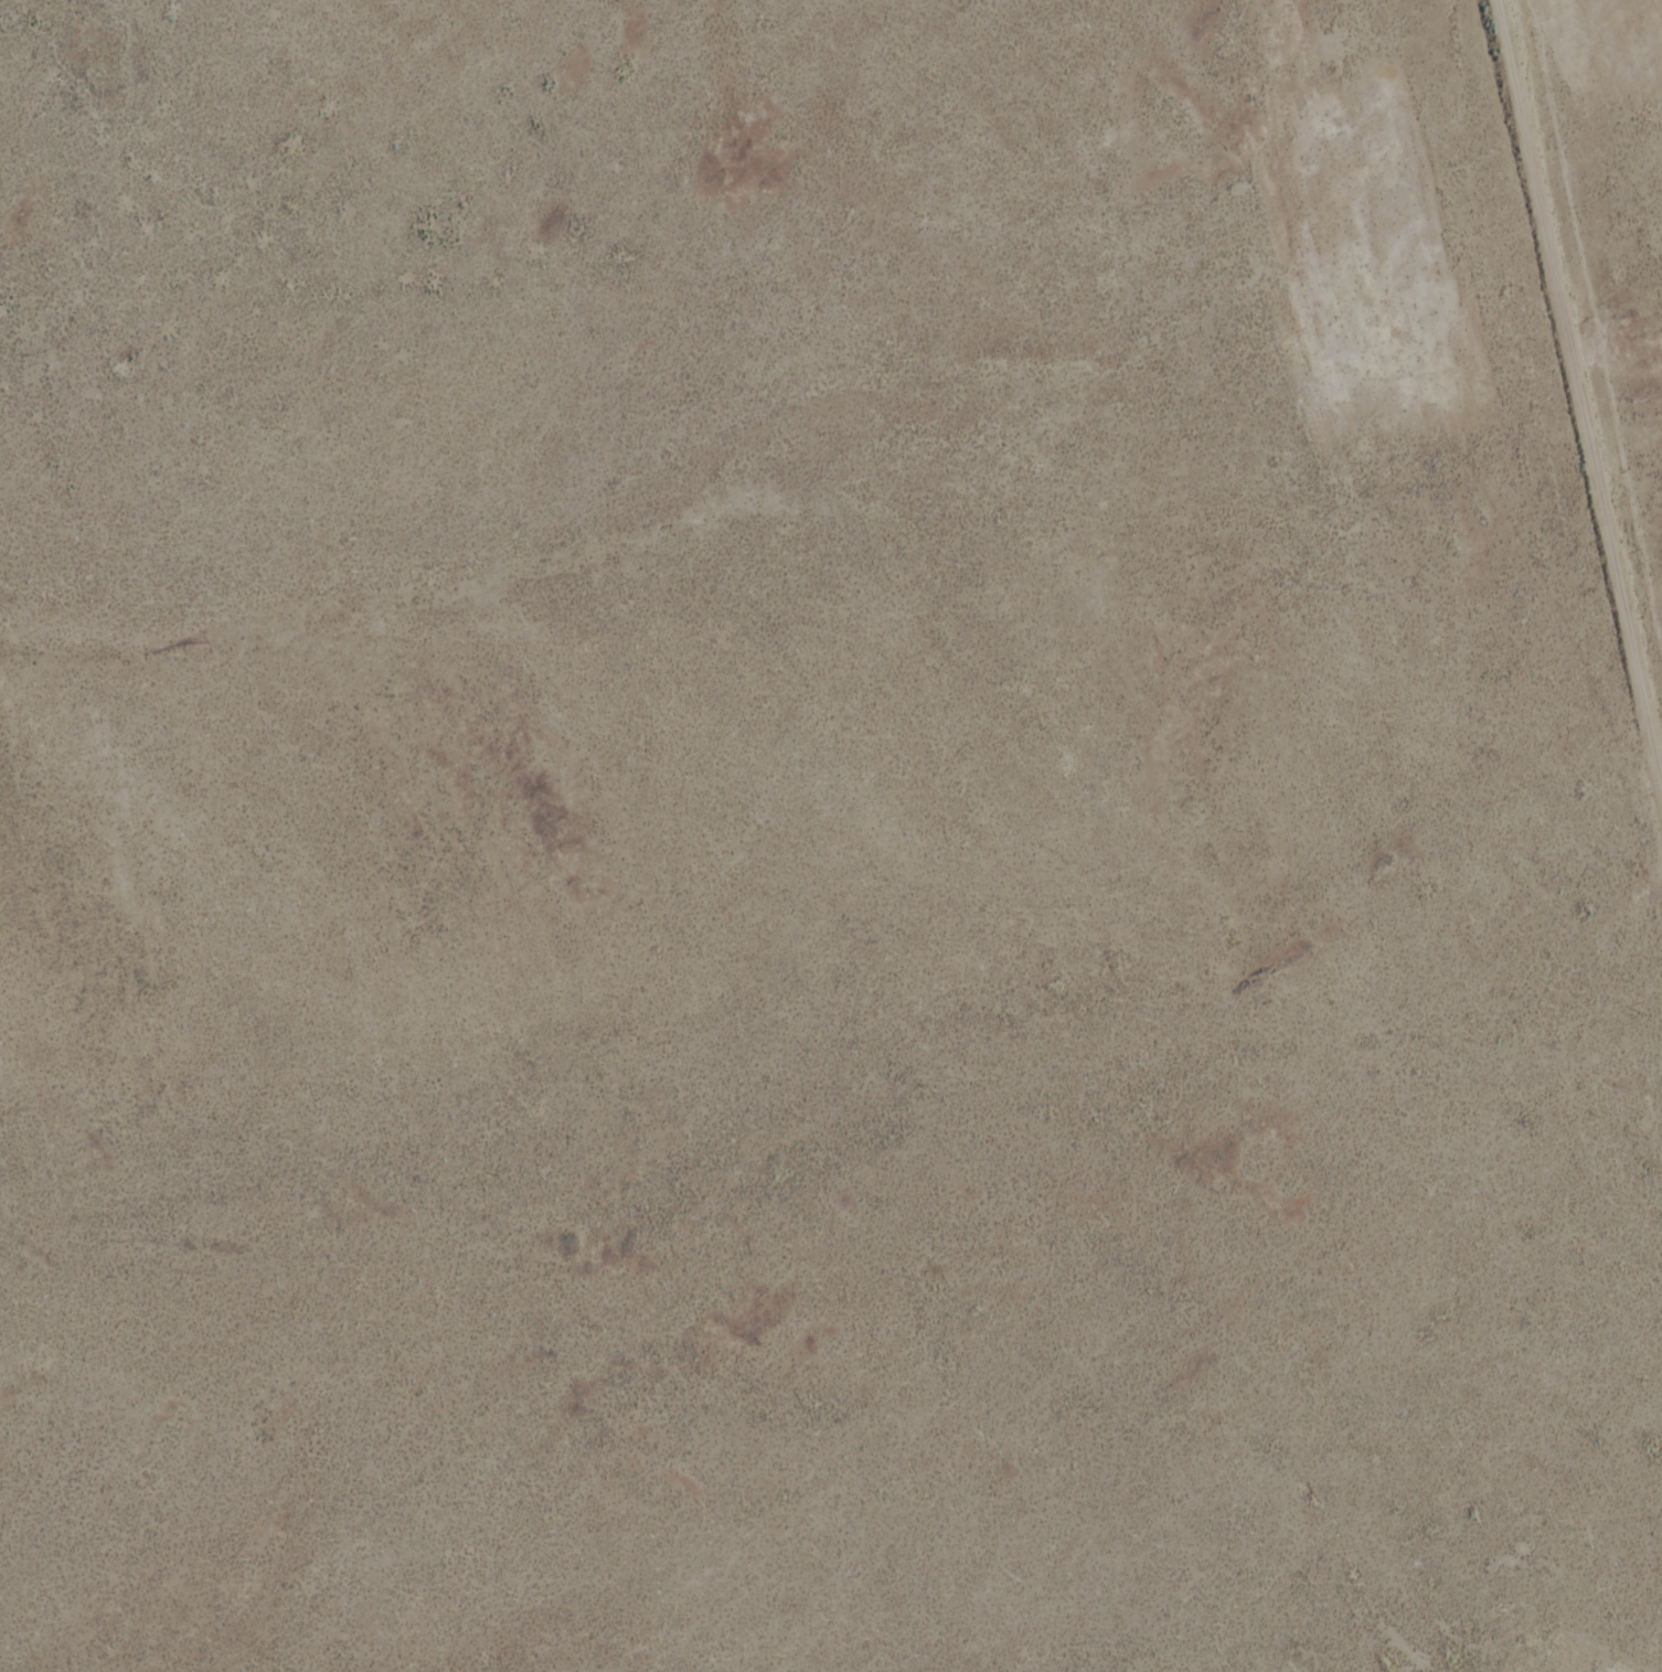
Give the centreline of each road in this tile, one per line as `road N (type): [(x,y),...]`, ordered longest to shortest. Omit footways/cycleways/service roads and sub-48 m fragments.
road 1 (residential): [(1661,802),(1495,0)]

